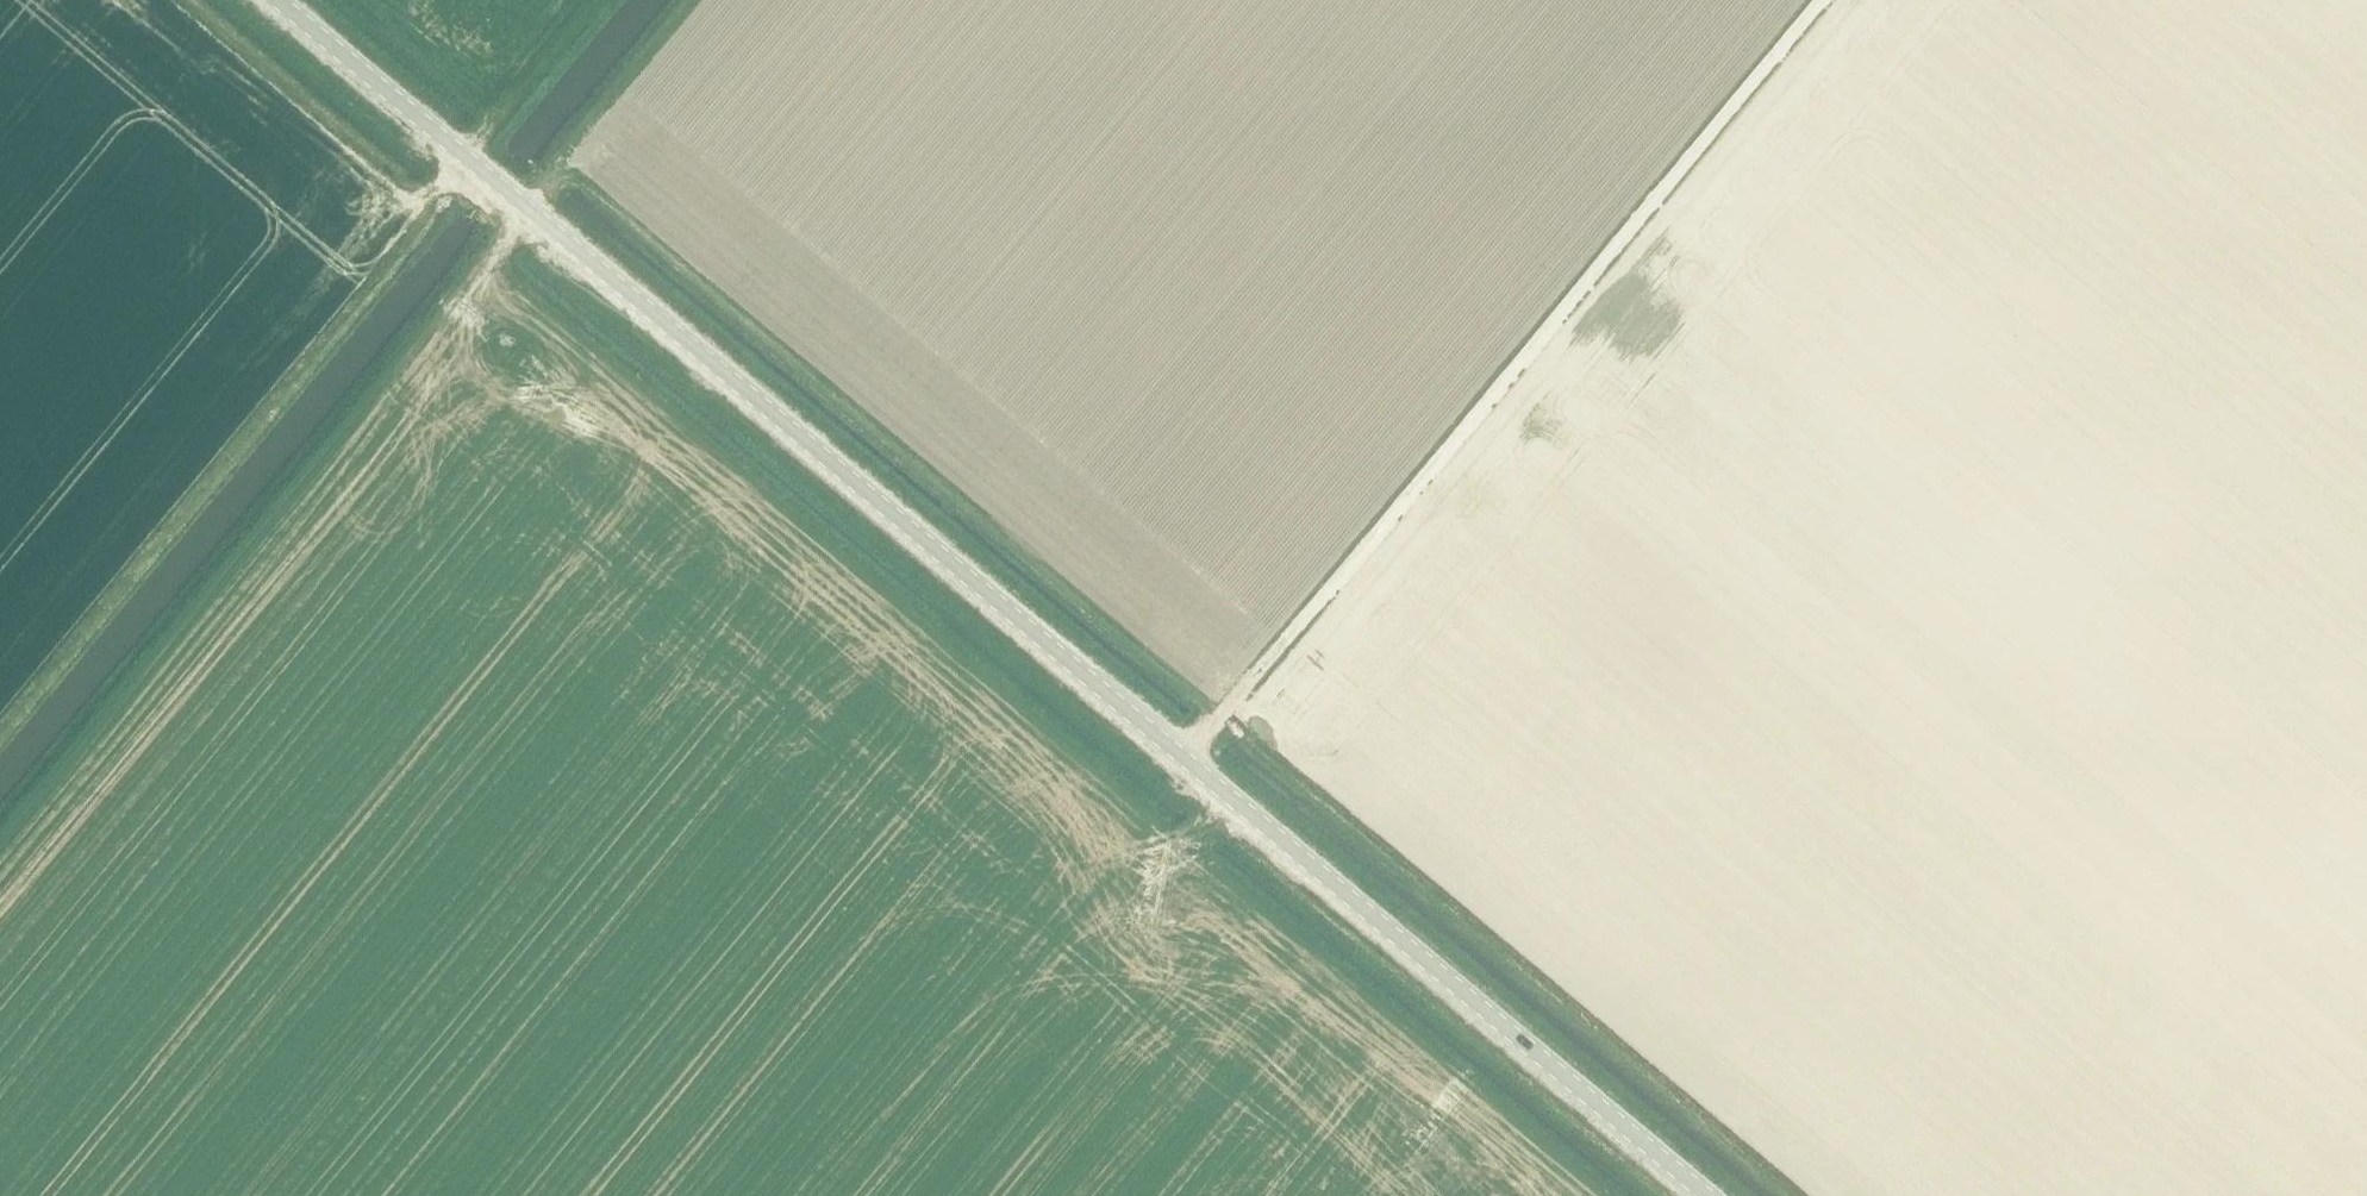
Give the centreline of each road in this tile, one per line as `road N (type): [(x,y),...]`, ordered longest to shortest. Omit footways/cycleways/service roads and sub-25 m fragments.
road 1 (tertiary): [(1704,1195),(1193,779),(276,0)]

